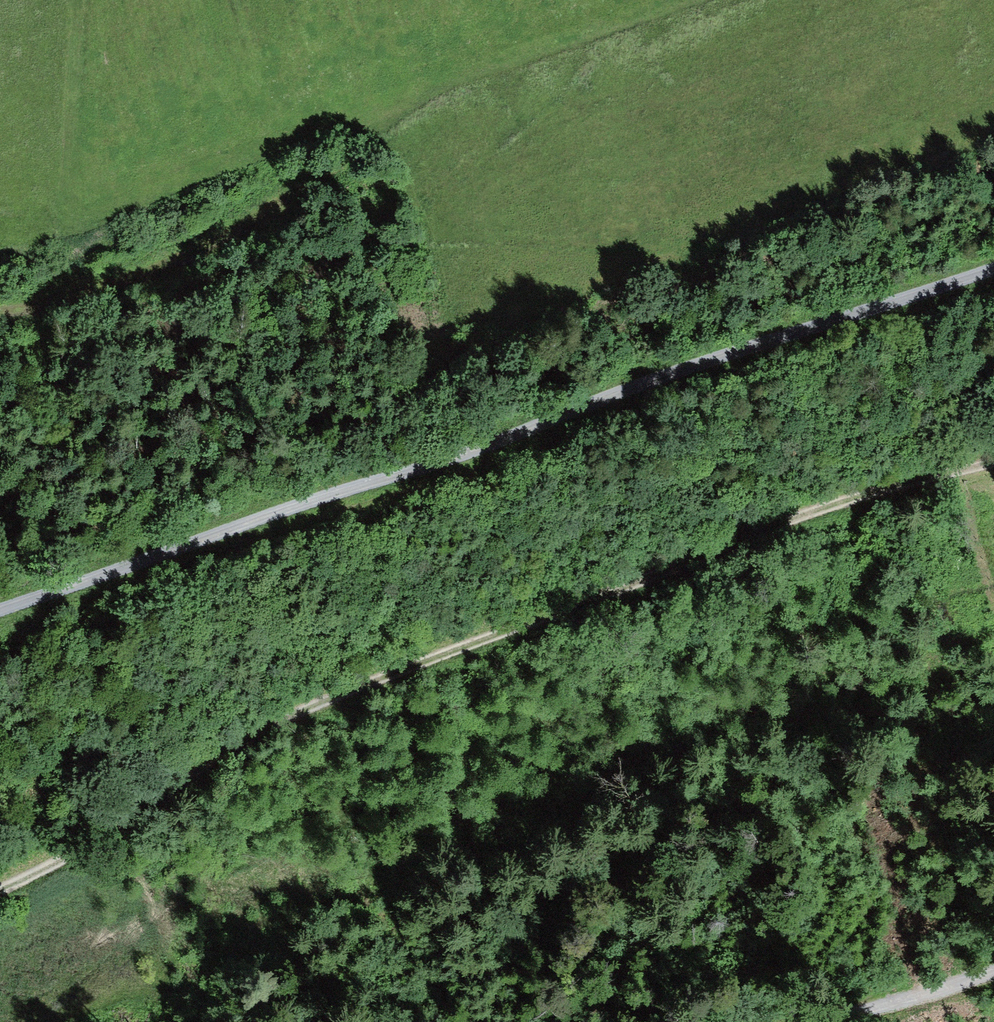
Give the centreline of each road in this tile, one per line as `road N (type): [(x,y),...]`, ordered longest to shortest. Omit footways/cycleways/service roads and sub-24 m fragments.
road 1 (track): [(0,889),(53,867),(254,733),(842,502),(993,462)]
road 2 (track): [(993,269),(0,607)]
road 3 (track): [(659,0),(347,106),(255,189),(0,281)]
road 4 (track): [(829,1021),(993,968)]

